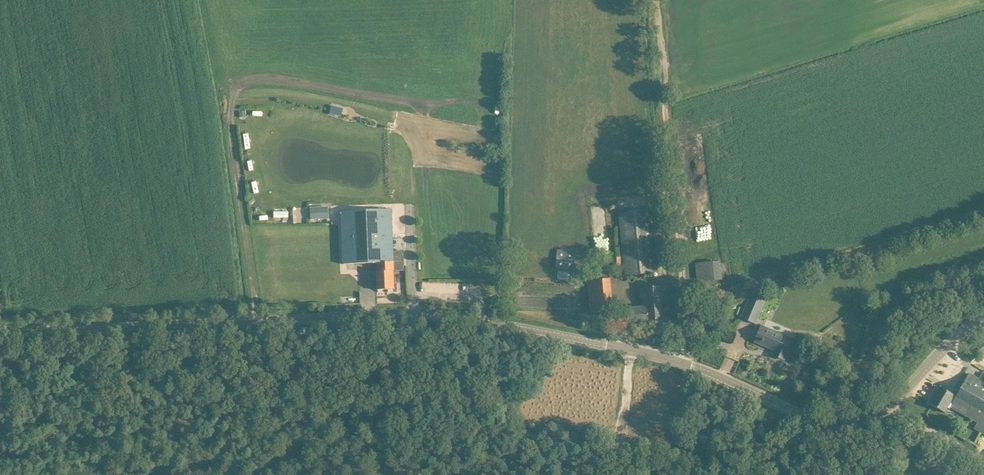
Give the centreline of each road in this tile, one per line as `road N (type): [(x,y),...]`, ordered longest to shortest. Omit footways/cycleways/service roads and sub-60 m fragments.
road 1 (tertiary): [(0,333),(439,315),(631,350),(811,419),(851,424),(887,411),(946,346),(983,320)]
road 2 (track): [(657,0),(686,366)]
road 3 (track): [(631,350),(618,474)]

